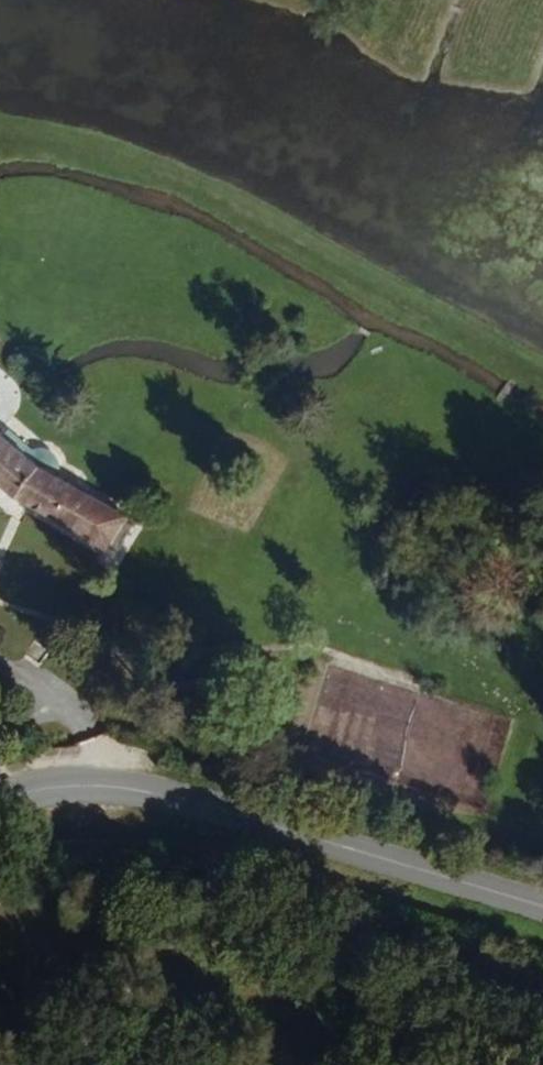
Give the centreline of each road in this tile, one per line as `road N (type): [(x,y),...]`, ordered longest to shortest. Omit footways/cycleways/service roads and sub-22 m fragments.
road 1 (secondary): [(542,907),(157,793),(82,785),(0,800)]

